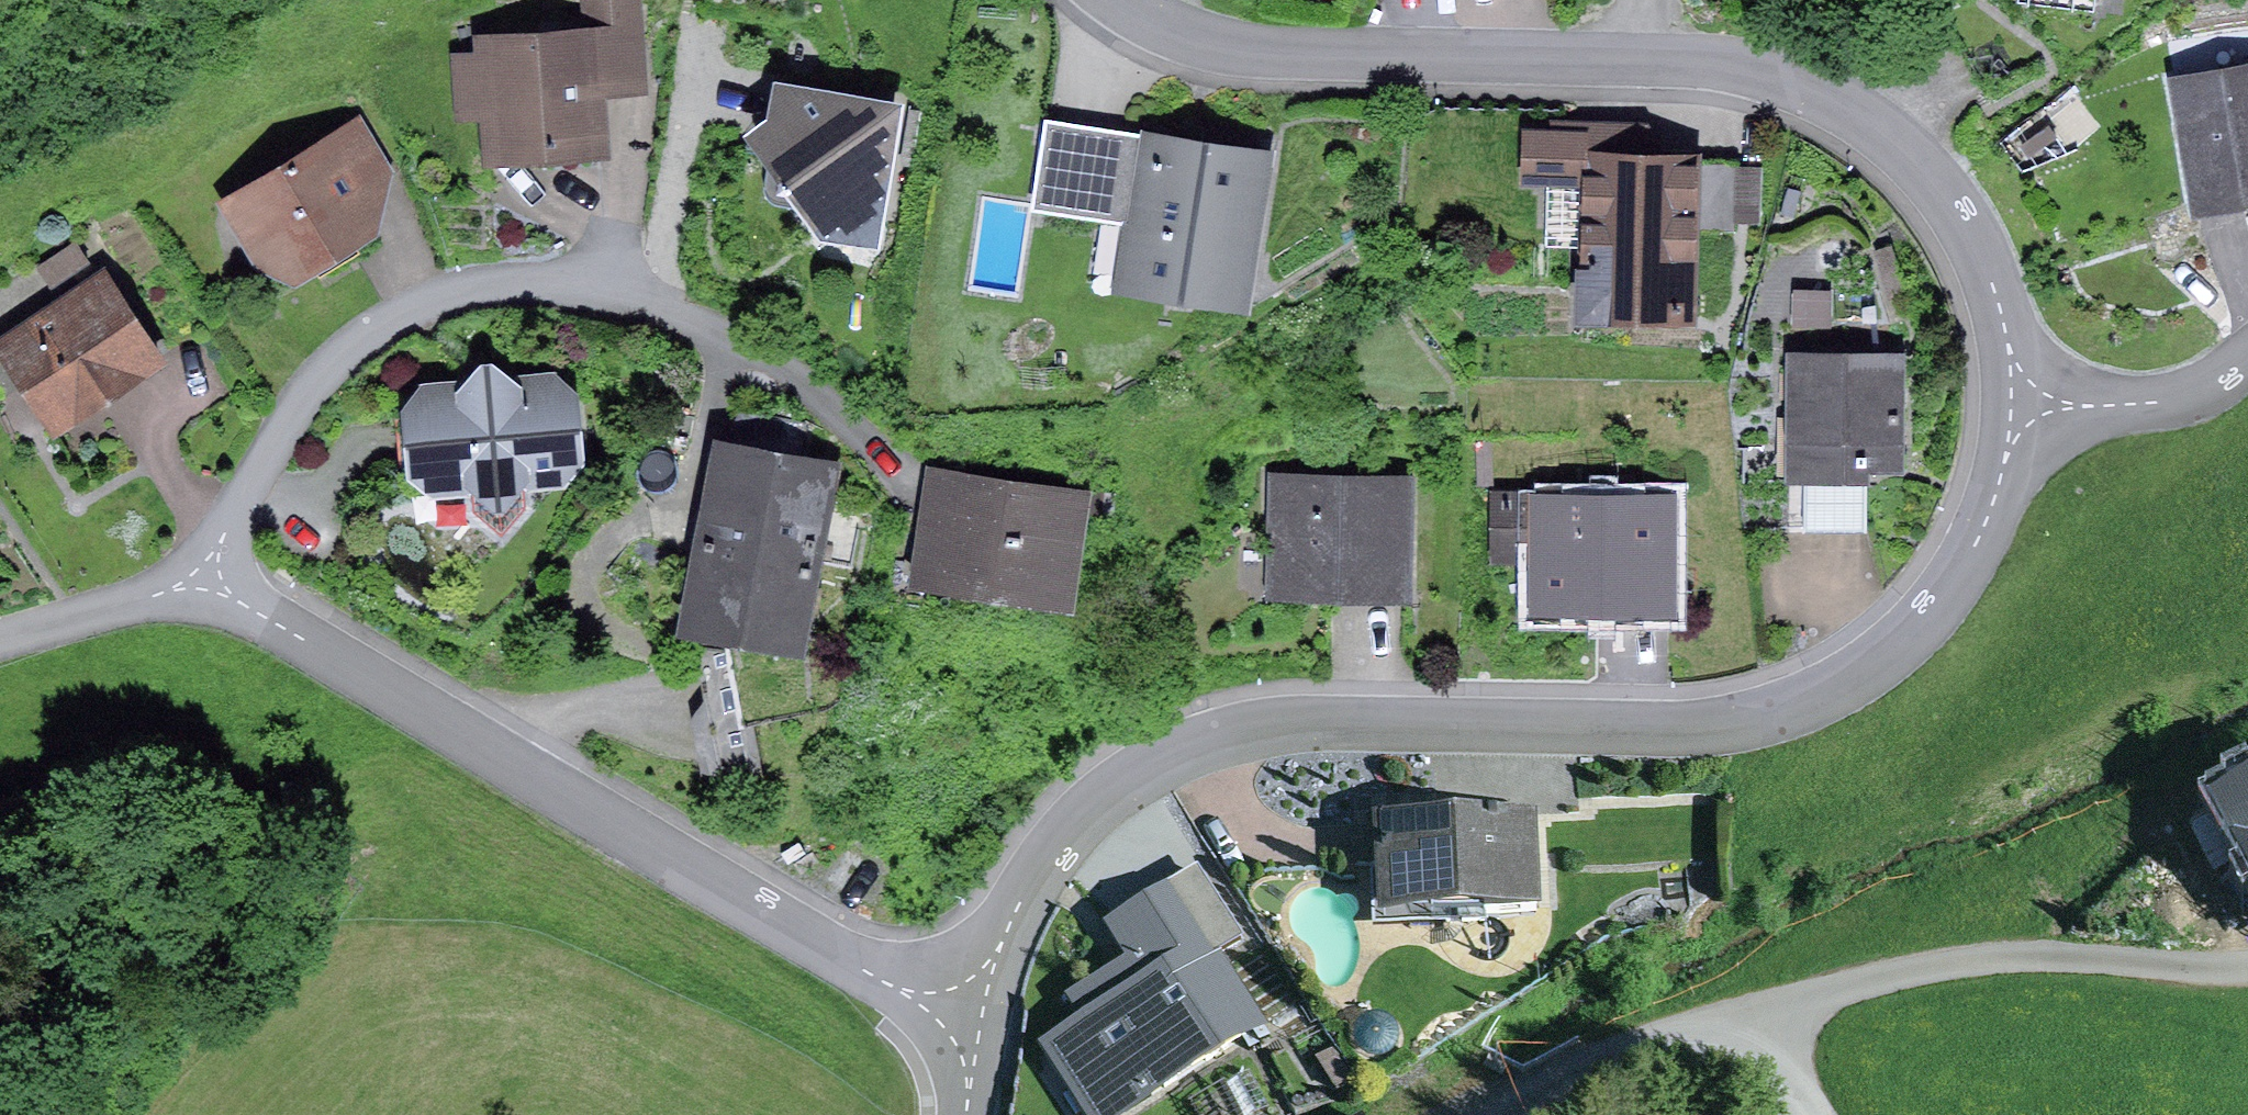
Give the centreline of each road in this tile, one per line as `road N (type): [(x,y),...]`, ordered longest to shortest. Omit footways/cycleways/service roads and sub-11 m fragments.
road 1 (residential): [(974,1006),(987,941),(1035,849),(1120,777),(1219,740),(1339,728),(1638,726),(1764,712),(1863,666),(1921,615),(1977,529),(2015,419)]
road 2 (residential): [(2015,419),(1984,260),(1951,201),(1879,127),(1806,84),(1674,56),(1236,55),(1158,28),(1117,0)]
road 3 (residential): [(974,1006),(847,960),(203,585)]
road 4 (unclassified): [(1513,1114),(1532,1098),(1660,1040),(1762,1004),(1936,965),(2026,951),(2247,964)]
road 5 (residential): [(203,585),(320,372),(363,333),(415,304),(461,289),(558,280),(654,305),(769,362)]
road 6 (residential): [(2015,419),(2204,391),(2247,364)]
road 7 (residential): [(203,585),(0,641)]

